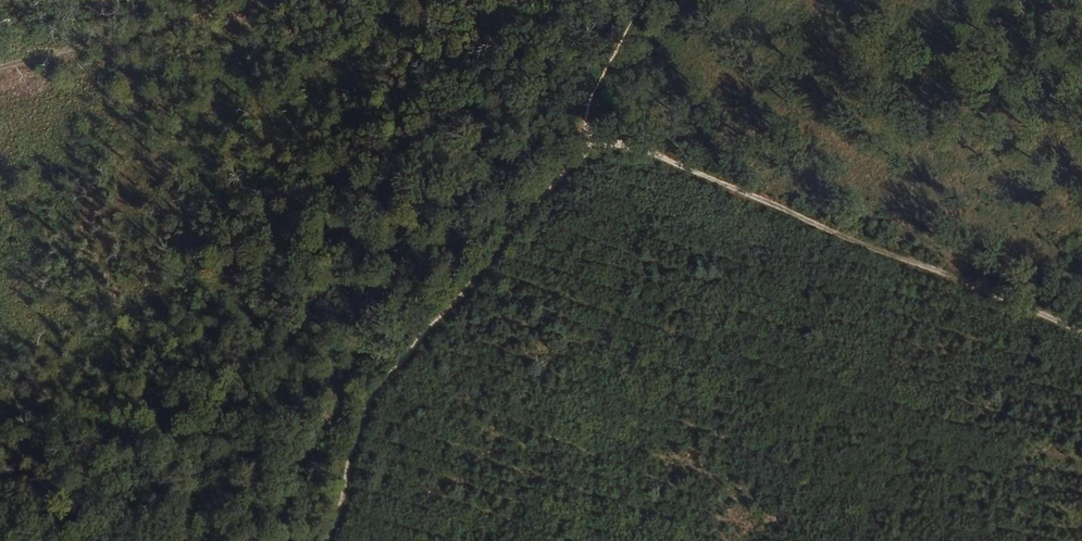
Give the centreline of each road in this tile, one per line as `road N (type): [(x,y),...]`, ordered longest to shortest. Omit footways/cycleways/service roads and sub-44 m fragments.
road 1 (track): [(276,0),(1081,326)]
road 2 (track): [(330,540),(358,431),(388,377),(571,164),(587,96),(638,0)]

